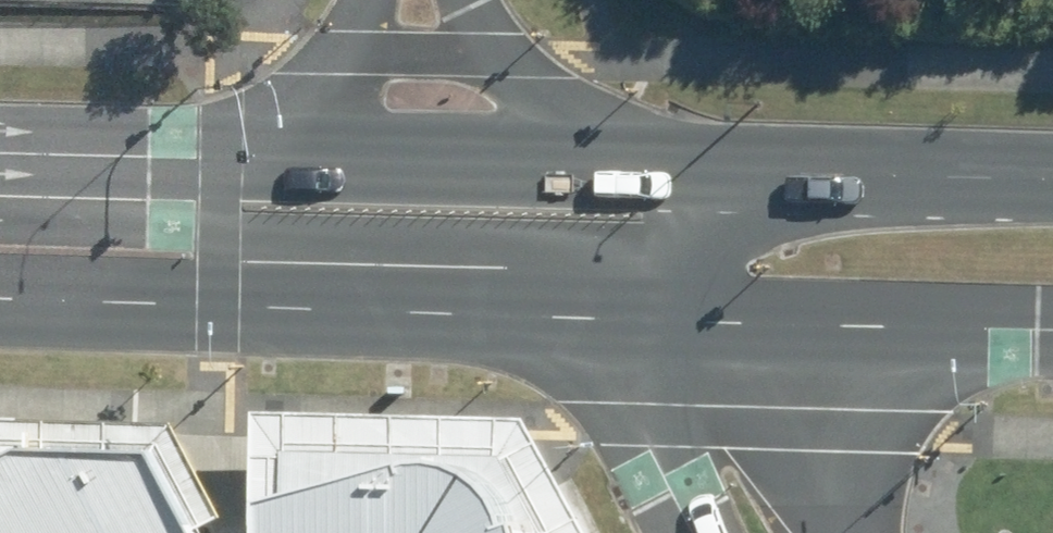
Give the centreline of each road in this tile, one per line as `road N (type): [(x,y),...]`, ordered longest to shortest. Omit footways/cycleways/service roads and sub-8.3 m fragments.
road 1 (secondary): [(0,222),(589,249),(689,314)]
road 2 (secondary): [(448,310),(0,296)]
road 3 (secondary): [(264,152),(641,164)]
road 4 (secondary): [(986,329),(689,314)]
road 5 (residential): [(668,466),(638,421),(559,354),(448,310)]
road 6 (secondary): [(689,314),(781,401),(849,532)]
road 7 (secondary): [(689,314),(719,253),(757,226),(903,174)]
road 8 (secondary): [(0,145),(264,152)]
road 9 (secondary): [(641,164),(903,174)]
road 10 (residential): [(986,329),(940,365),(875,449),(861,483),(859,532)]
road 11 (secondary): [(689,314),(448,310)]
road 12 (residential): [(476,0),(503,51),(546,99),(641,164)]
road 13 (residential): [(264,152),(337,93),(371,0)]
road 14 (secondary): [(668,466),(670,393),(689,314)]
road 15 (secondary): [(903,174),(1052,175)]

